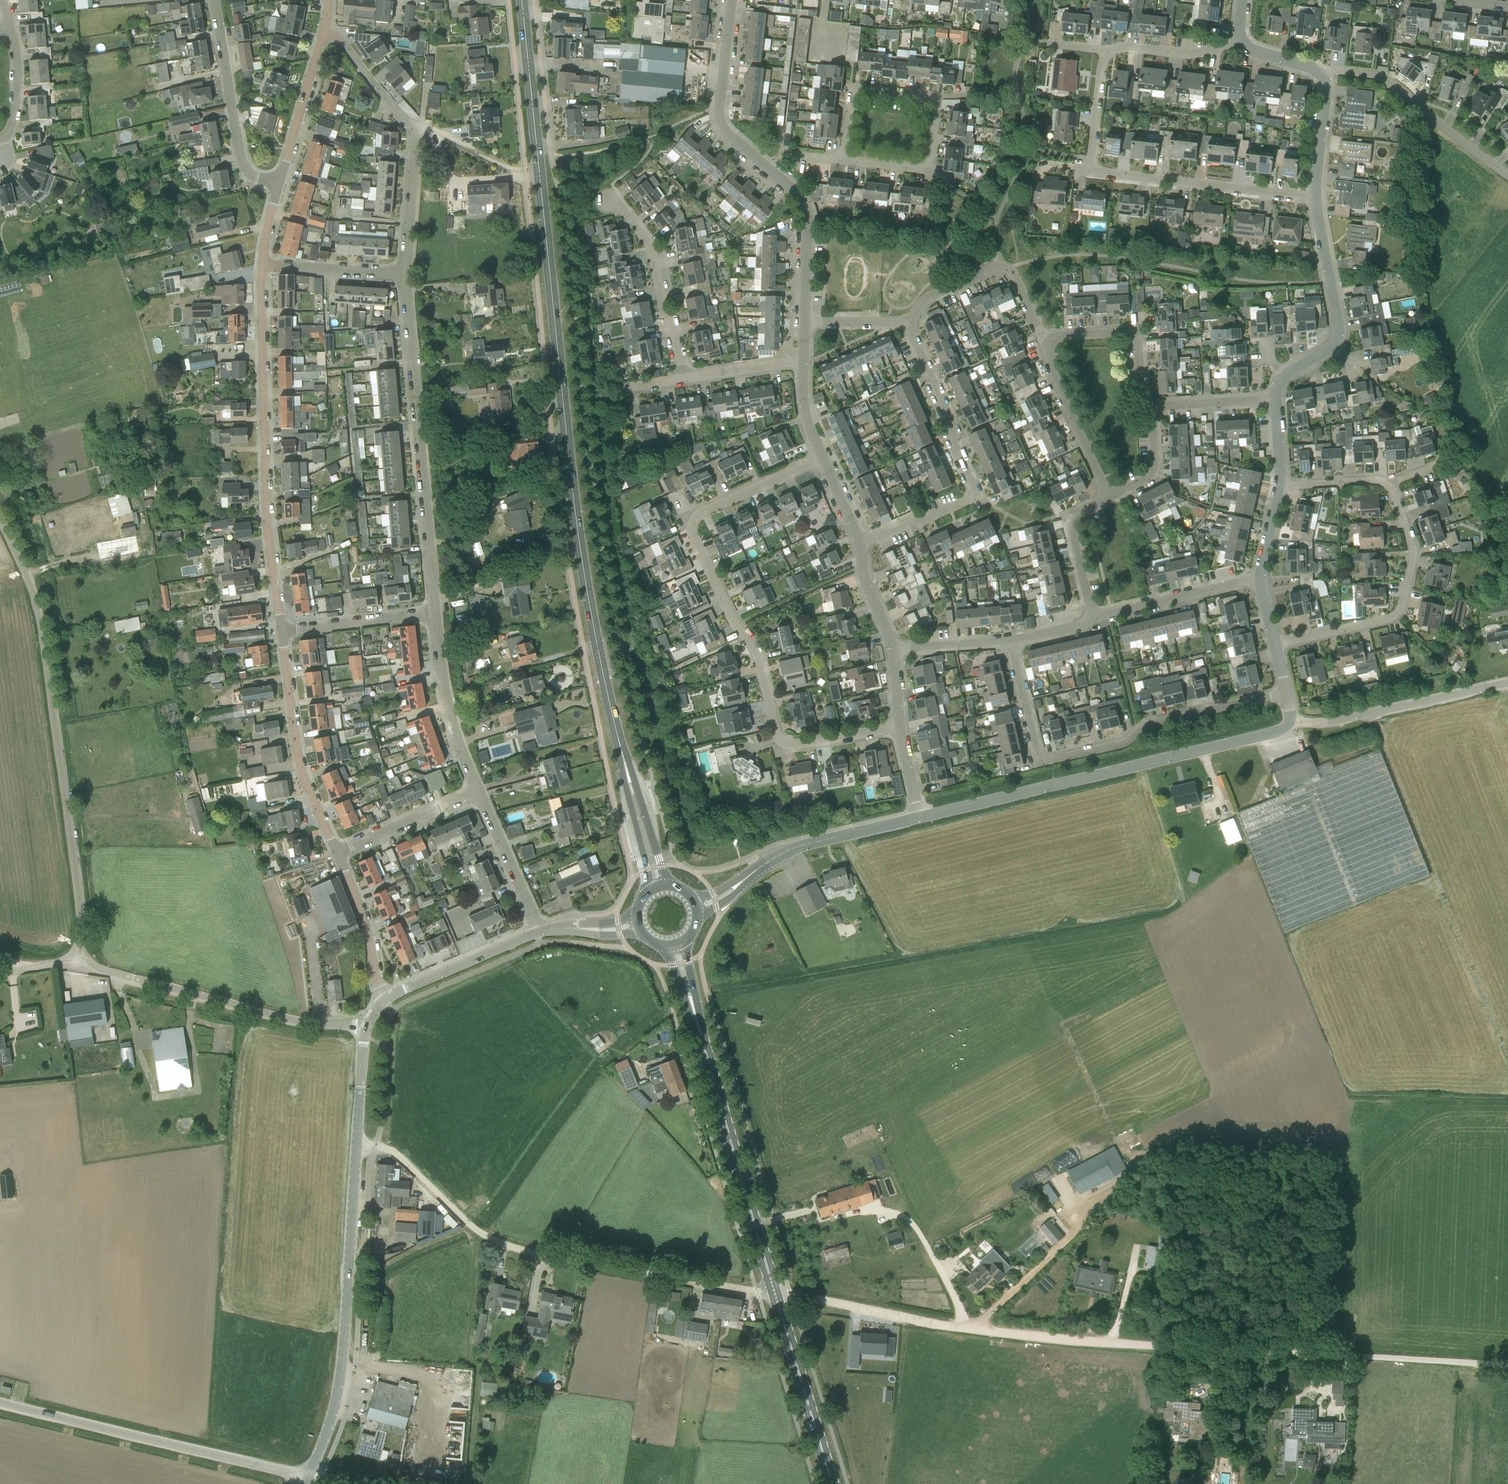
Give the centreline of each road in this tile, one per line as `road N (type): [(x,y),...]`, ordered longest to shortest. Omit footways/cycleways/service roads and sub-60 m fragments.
road 1 (track): [(1507,1367),(1040,1338),(510,1249),(479,1233),(393,1153),(356,1148)]
road 2 (primary): [(622,754),(572,485),(522,0)]
road 3 (primary): [(832,1483),(675,947)]
road 4 (residential): [(900,728),(792,745),(781,740),(755,650),(730,617),(691,532),(696,517),(823,458)]
road 5 (residential): [(76,965),(81,916),(41,628),(0,519)]
road 6 (unclassified): [(309,1478),(342,1370),(366,1030)]
road 7 (unclassified): [(919,819),(1273,734),(1292,722)]
road 8 (residential): [(1286,694),(1149,727),(1125,745),(1051,761),(1041,755),(1012,642)]
road 9 (residential): [(1280,488),(1387,484),(1413,552),(1392,619),(1275,646)]
road 10 (track): [(1507,1056),(1372,713)]
road 11 (residential): [(282,632),(267,531),(263,266)]
road 12 (residential): [(1314,197),(1094,167),(1100,47)]
road 13 (residential): [(435,614),(405,275)]
road 14 (residential): [(804,360),(685,379),(655,251),(609,202)]
road 15 (unclassified): [(309,1478),(0,1403)]
road 16 (residential): [(864,548),(977,497),(913,331)]
road 17 (residential): [(366,1030),(293,1021),(76,965)]
road 18 (residential): [(405,275),(418,128),(338,37),(324,34)]
road 19 (unclassified): [(696,907),(810,844),(919,819)]
road 20 (residential): [(1275,400),(1286,373),(1334,345),(1339,331),(1314,197)]
road 21 (residential): [(337,853),(303,775),(282,632)]
road 22 (unclassified): [(1292,722),(1321,725),(1507,683)]
road 23 (residential): [(1507,173),(1378,79),(1322,75)]
road 24 (residential): [(279,185),(245,174),(215,0)]
road 25 (residential): [(1043,343),(1007,264),(928,304),(913,331)]
road 26 (residential): [(772,175),(724,131),(731,0)]
road 27 (residential): [(479,792),(454,728),(435,614)]
road 28 (residential): [(1094,622),(1259,580)]
road 29 (residential): [(1111,498),(1043,343)]
road 30 (residential): [(1152,407),(1141,396),(1138,342),(1128,333),(1043,343)]
road 31 (unclassified): [(386,999),(540,932)]
road 32 (residential): [(805,323),(808,219),(772,175)]
road 33 (residential): [(279,185),(324,34)]
road 34 (residential): [(337,853),(479,792)]
road 35 (residential): [(282,632),(435,614)]
road 36 (residential): [(386,999),(337,853)]
road 37 (residential): [(540,932),(479,792)]
road 38 (residential): [(938,106),(854,94),(845,161)]
road 39 (residential): [(1094,622),(1072,525),(1078,513),(1111,498)]
road 40 (residential): [(845,161),(919,171),(931,164),(938,106)]
road 41 (residential): [(1100,47),(1203,52),(1239,30)]
road 42 (residential): [(405,275),(263,266)]
road 43 (primary): [(622,754),(649,891)]
road 44 (primary): [(668,885),(622,754)]
road 45 (residential): [(1152,407),(1275,400)]
road 46 (residential): [(1314,197),(1322,75)]

